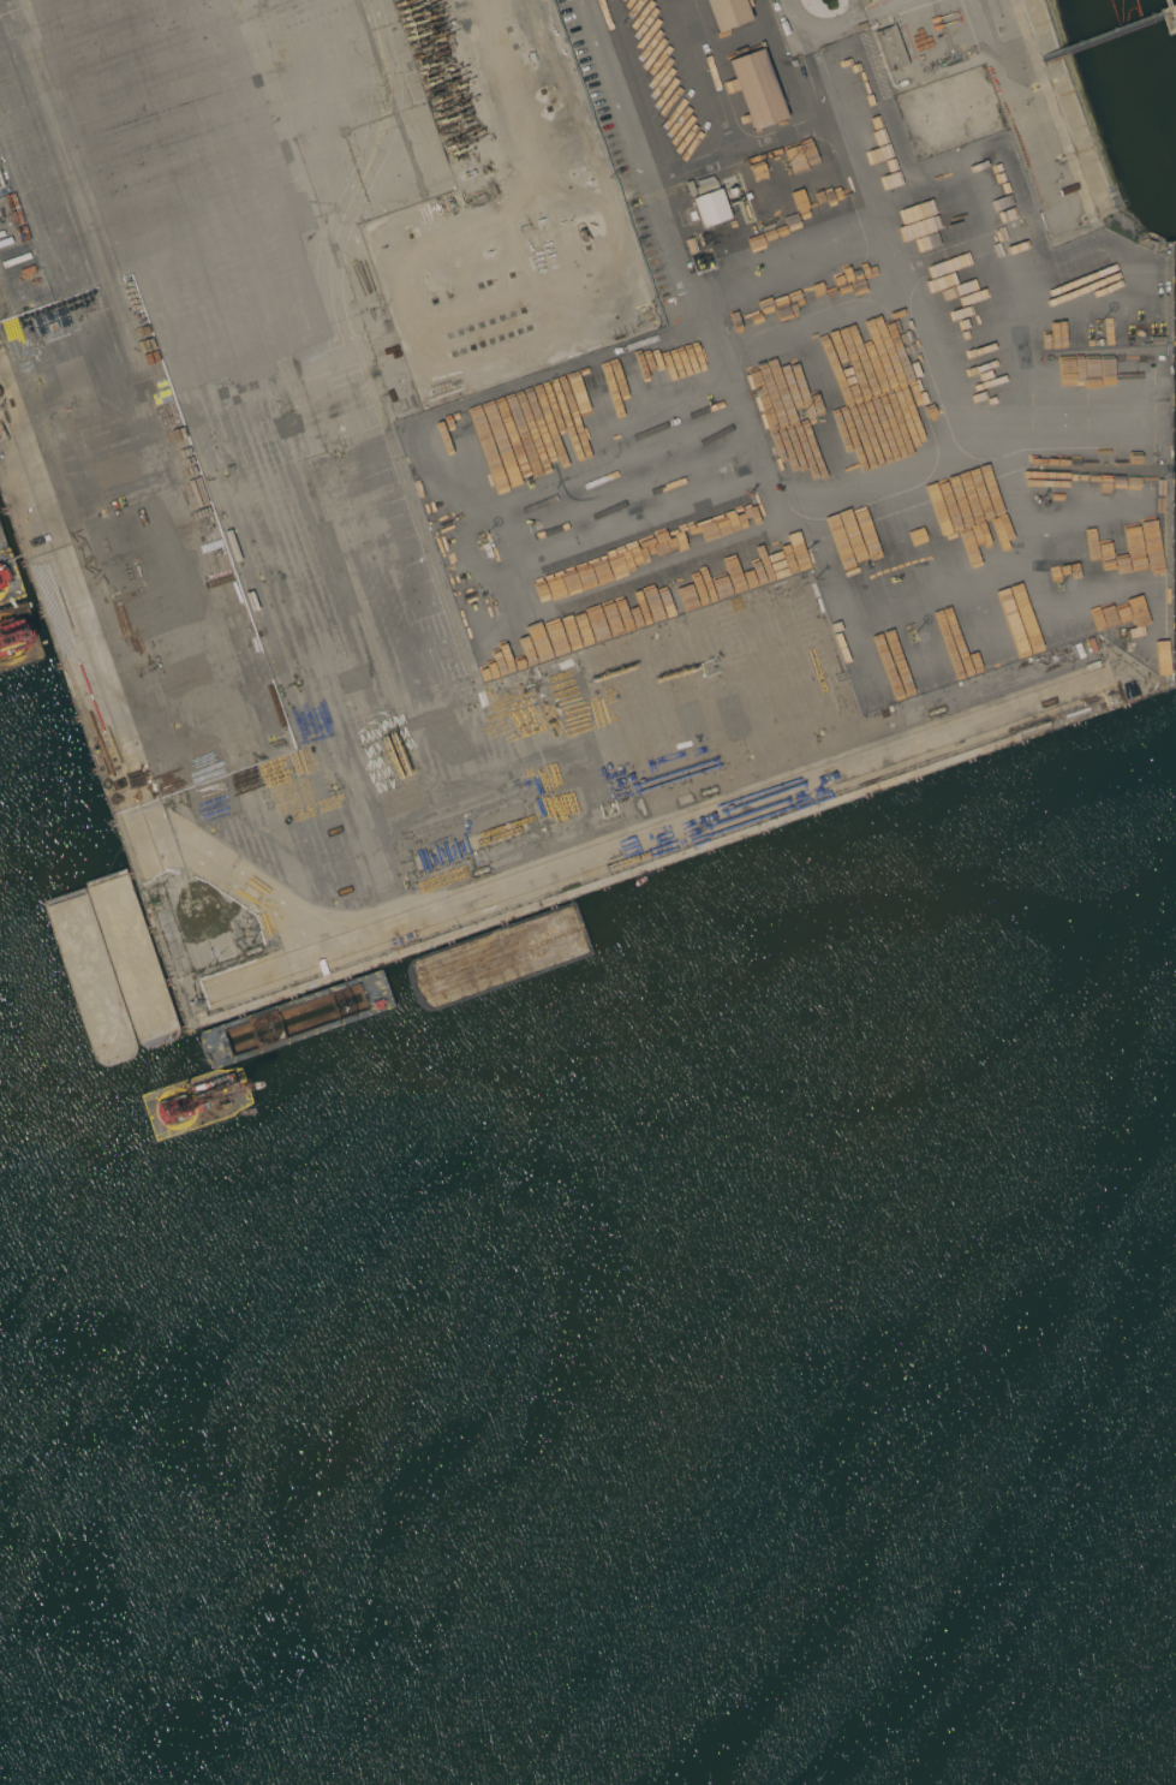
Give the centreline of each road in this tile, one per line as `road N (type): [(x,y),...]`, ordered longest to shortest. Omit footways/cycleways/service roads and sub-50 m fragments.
road 1 (residential): [(576,0),(685,337)]
road 2 (residential): [(825,145),(781,0)]

